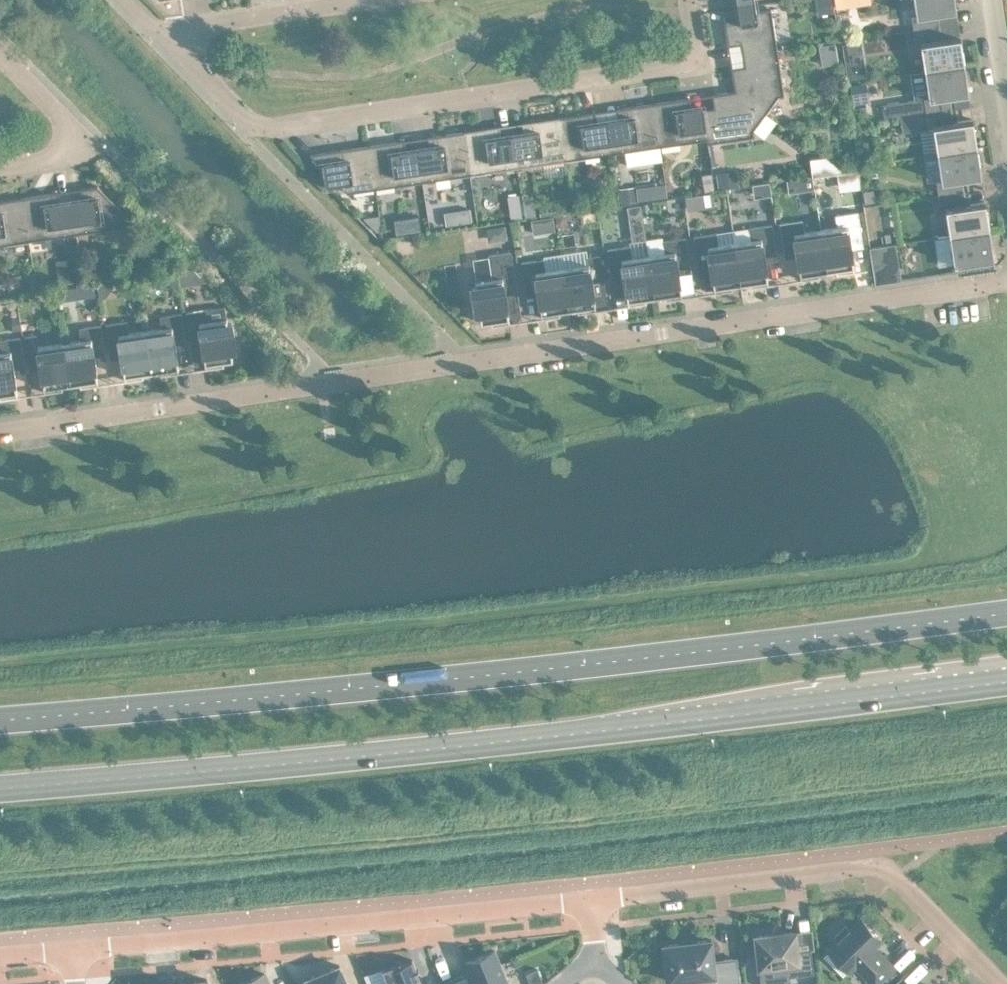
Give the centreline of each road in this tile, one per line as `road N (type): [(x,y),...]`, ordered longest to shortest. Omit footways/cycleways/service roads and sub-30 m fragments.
road 1 (residential): [(0,426),(1006,277)]
road 2 (secondary): [(0,782),(590,729),(1006,673)]
road 3 (secondary): [(1006,606),(0,712)]
road 4 (residential): [(690,0),(692,53),(670,68),(250,123),(211,89)]
road 5 (residential): [(89,949),(592,900)]
road 6 (residential): [(592,900),(875,863),(896,871),(1004,983)]
road 7 (residential): [(159,32),(365,0)]
road 8 (residential): [(2,49),(54,103),(69,143),(48,157),(0,164)]
road 9 (residential): [(1006,130),(988,0)]

